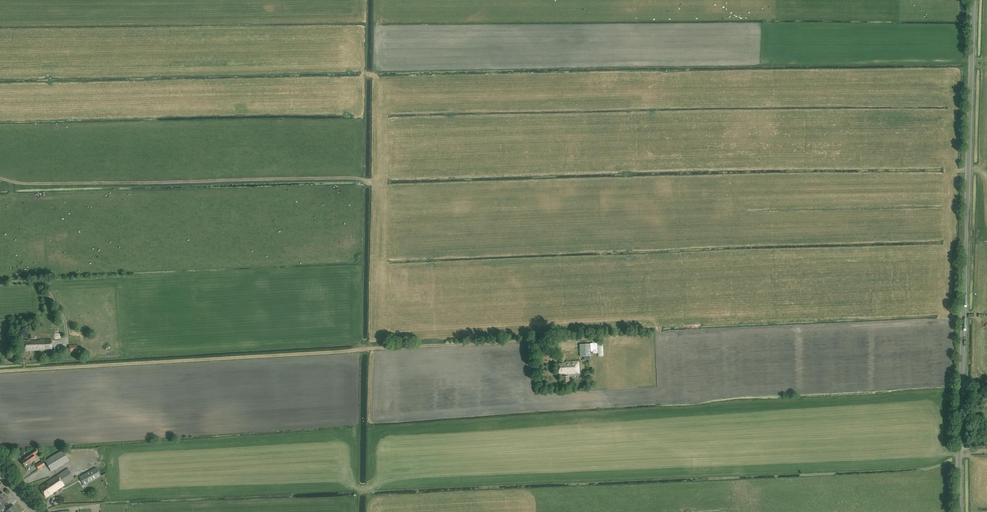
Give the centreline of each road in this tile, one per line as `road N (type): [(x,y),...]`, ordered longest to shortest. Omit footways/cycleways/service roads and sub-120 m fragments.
road 1 (track): [(0,371),(535,338)]
road 2 (unclassified): [(960,511),(973,0)]
road 3 (track): [(0,179),(359,179),(379,188)]

